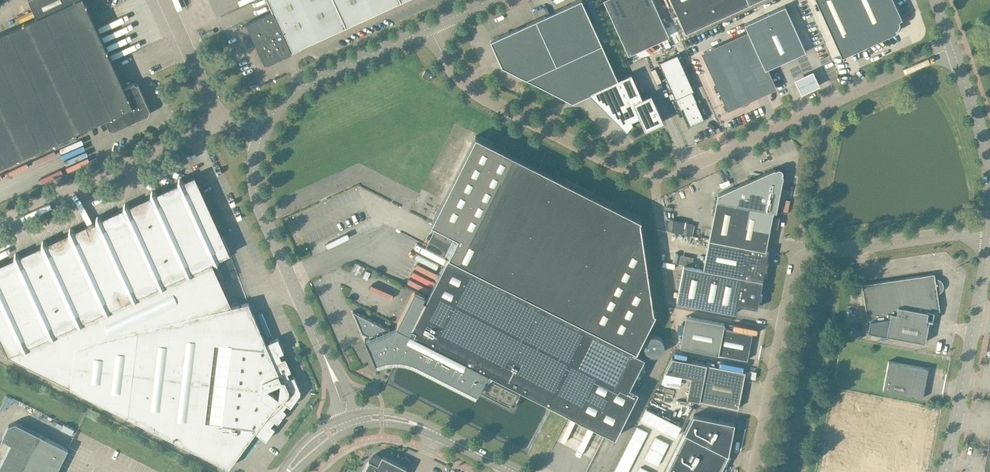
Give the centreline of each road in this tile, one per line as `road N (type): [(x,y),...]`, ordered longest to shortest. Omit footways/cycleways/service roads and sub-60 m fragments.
road 1 (unclassified): [(952,46),(694,164),(653,172),(609,162),(470,90),(430,27)]
road 2 (unclassified): [(755,471),(799,263),(989,229)]
road 3 (unclassified): [(351,422),(258,203),(253,173),(262,133)]
road 4 (unclassified): [(220,122),(0,222)]
road 5 (unclassified): [(945,471),(989,236)]
road 6 (unclassified): [(262,133),(300,88),(430,27)]
road 7 (tertiary): [(515,471),(411,422),(351,422)]
road 8 (unclassified): [(989,191),(981,130),(952,46)]
road 9 (unclassified): [(220,122),(165,0)]

